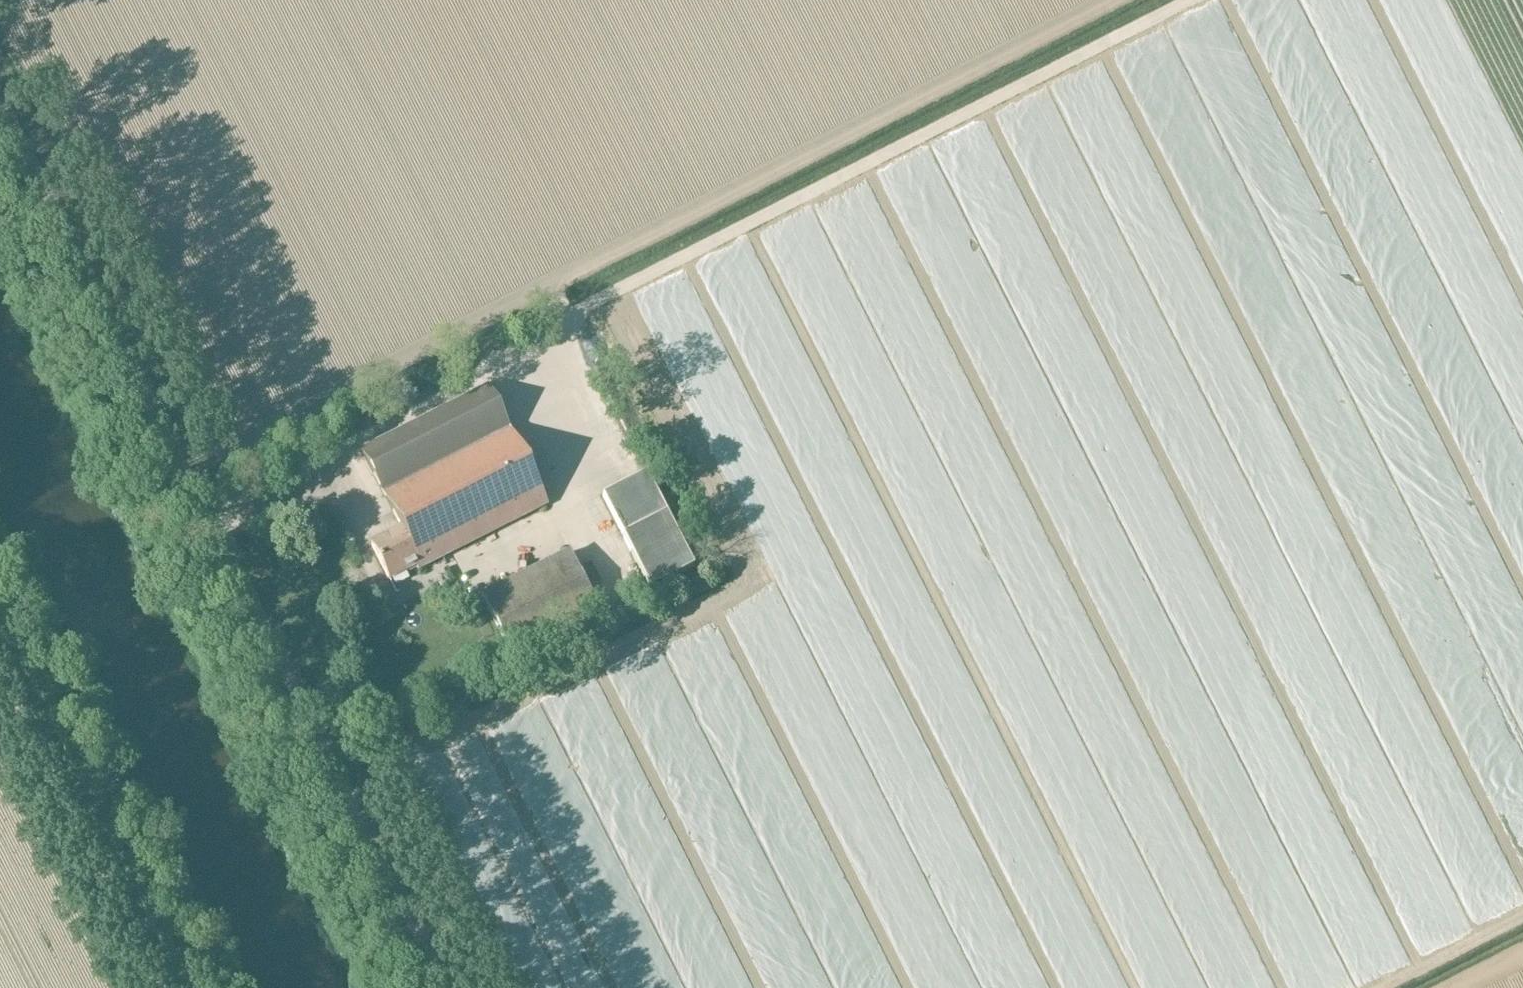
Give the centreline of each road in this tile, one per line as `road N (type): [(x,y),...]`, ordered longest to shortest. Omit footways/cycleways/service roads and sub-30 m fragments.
road 1 (unclassified): [(445,987),(0,109)]
road 2 (unclassified): [(162,987),(0,667)]

